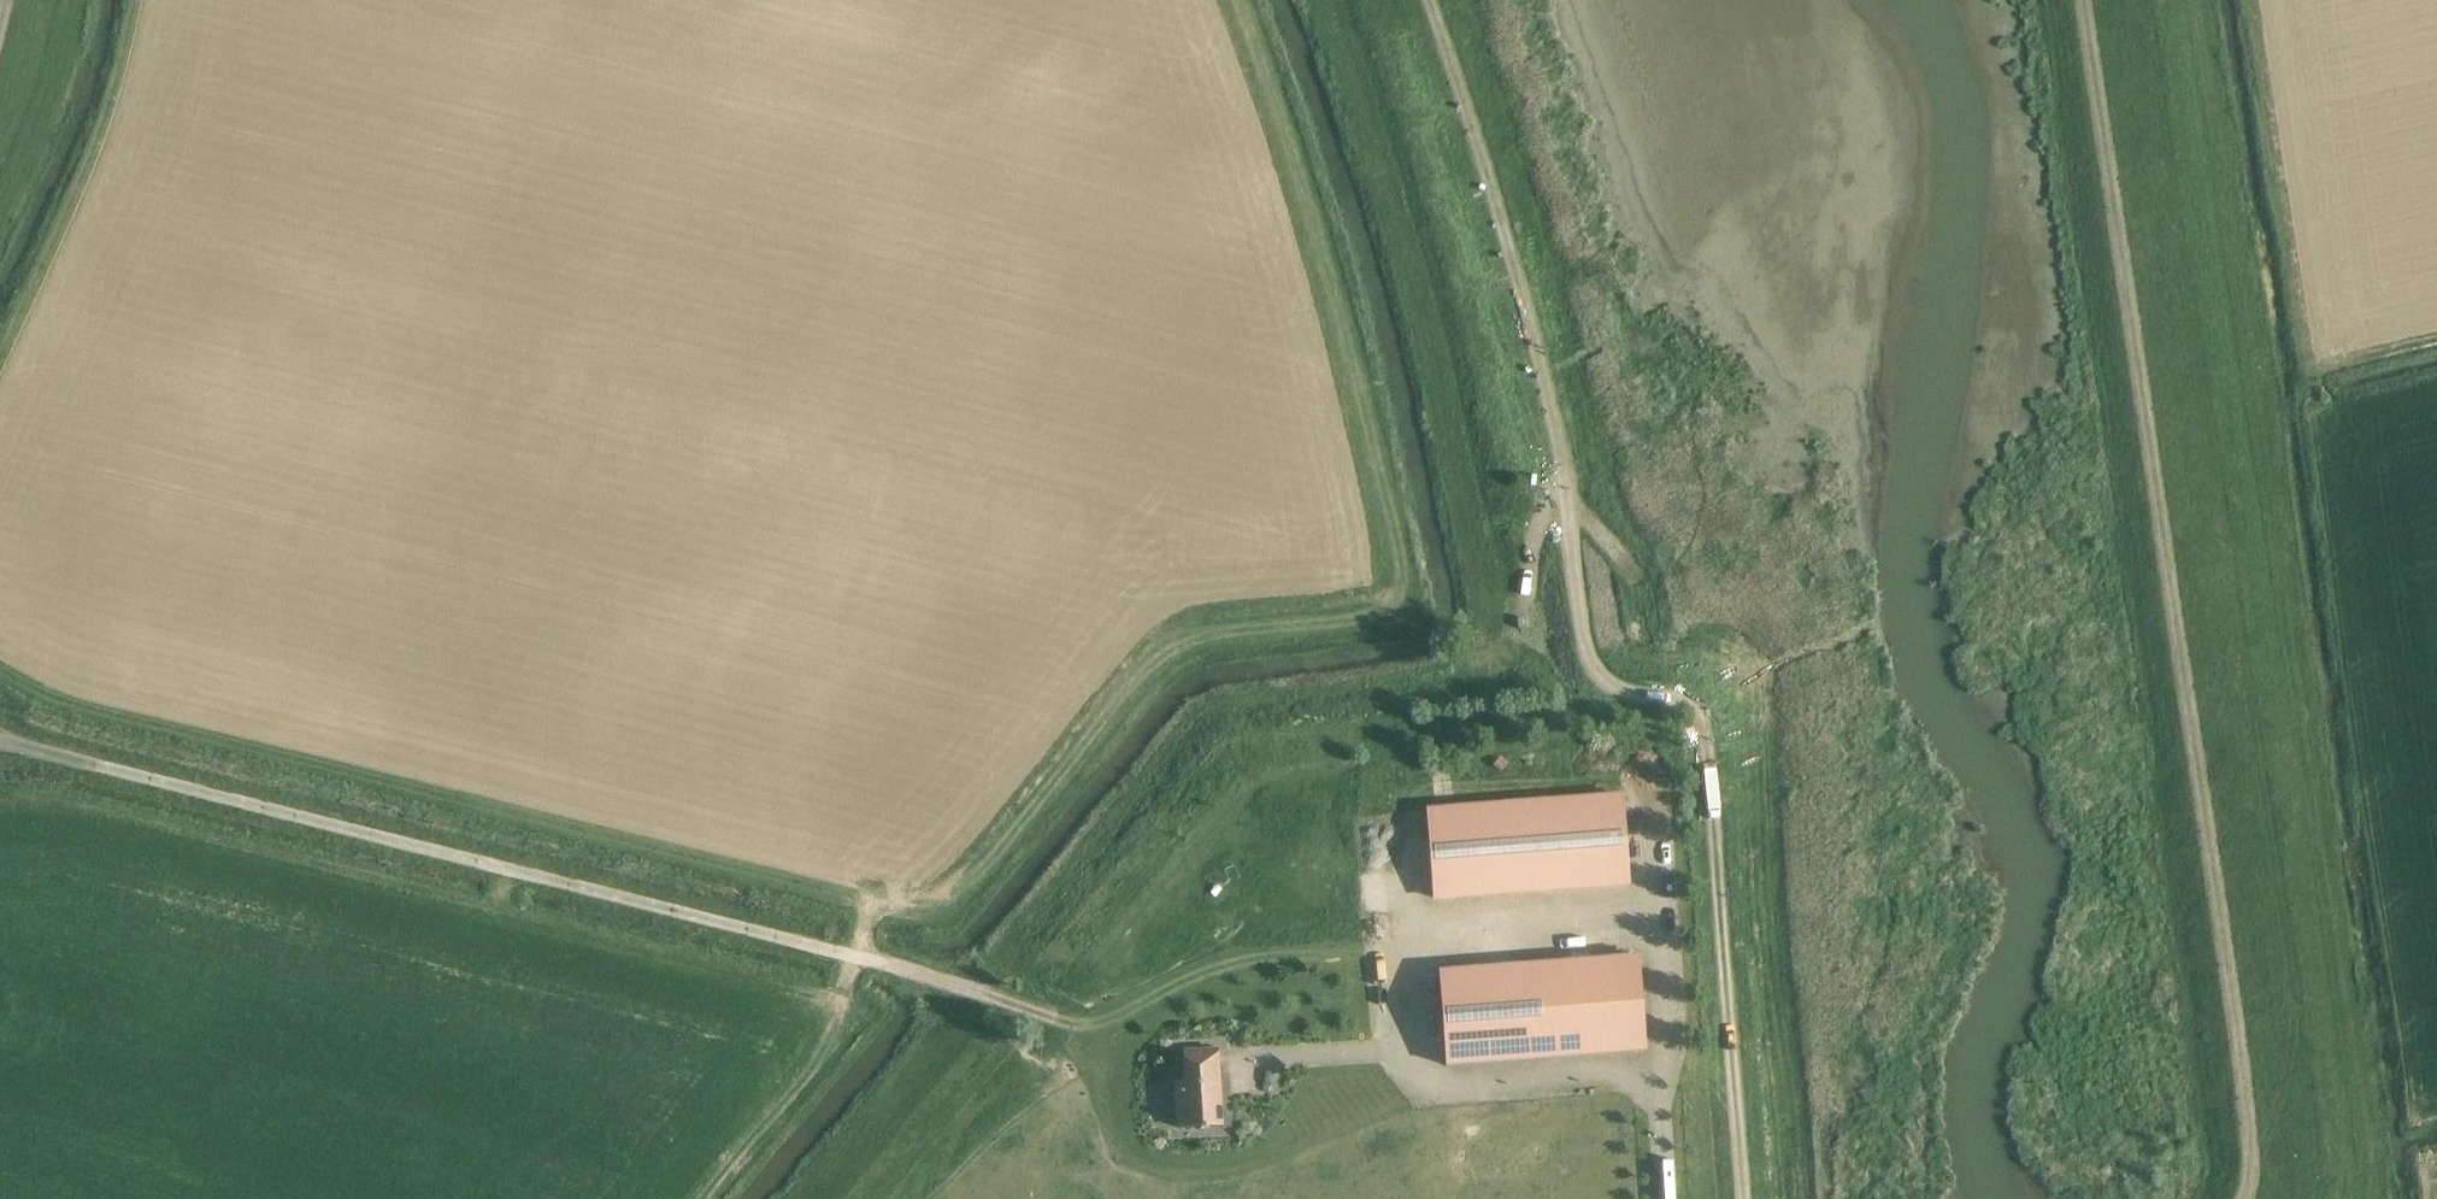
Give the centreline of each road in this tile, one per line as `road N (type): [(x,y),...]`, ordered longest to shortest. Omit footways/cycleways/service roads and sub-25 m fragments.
road 1 (track): [(1427,0),(1564,459),(1563,536),(1597,704),(1677,699),(1696,714),(1707,742),(1739,1198)]
road 2 (track): [(2245,1198),(2255,1181),(2209,838),(2078,0)]
road 3 (track): [(1072,1023),(852,956),(0,743)]

